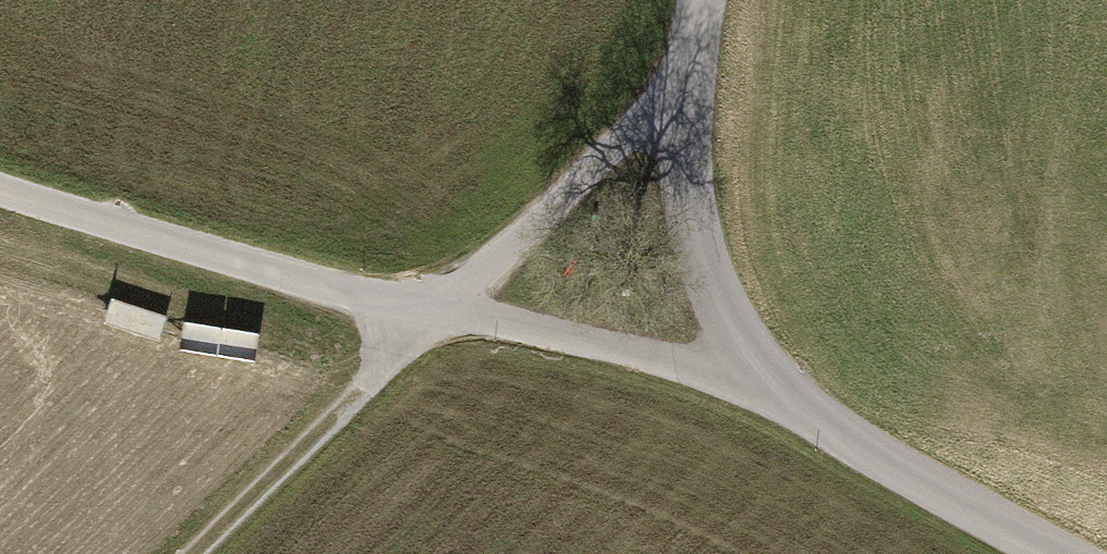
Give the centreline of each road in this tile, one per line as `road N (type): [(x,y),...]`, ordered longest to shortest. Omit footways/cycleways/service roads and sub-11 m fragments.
road 1 (track): [(0,188),(371,297),(517,323),(769,387)]
road 2 (unclassified): [(1055,553),(769,387),(726,324),(697,250),(686,171),(702,0)]
road 3 (track): [(195,553),(435,310),(634,130),(694,51)]

